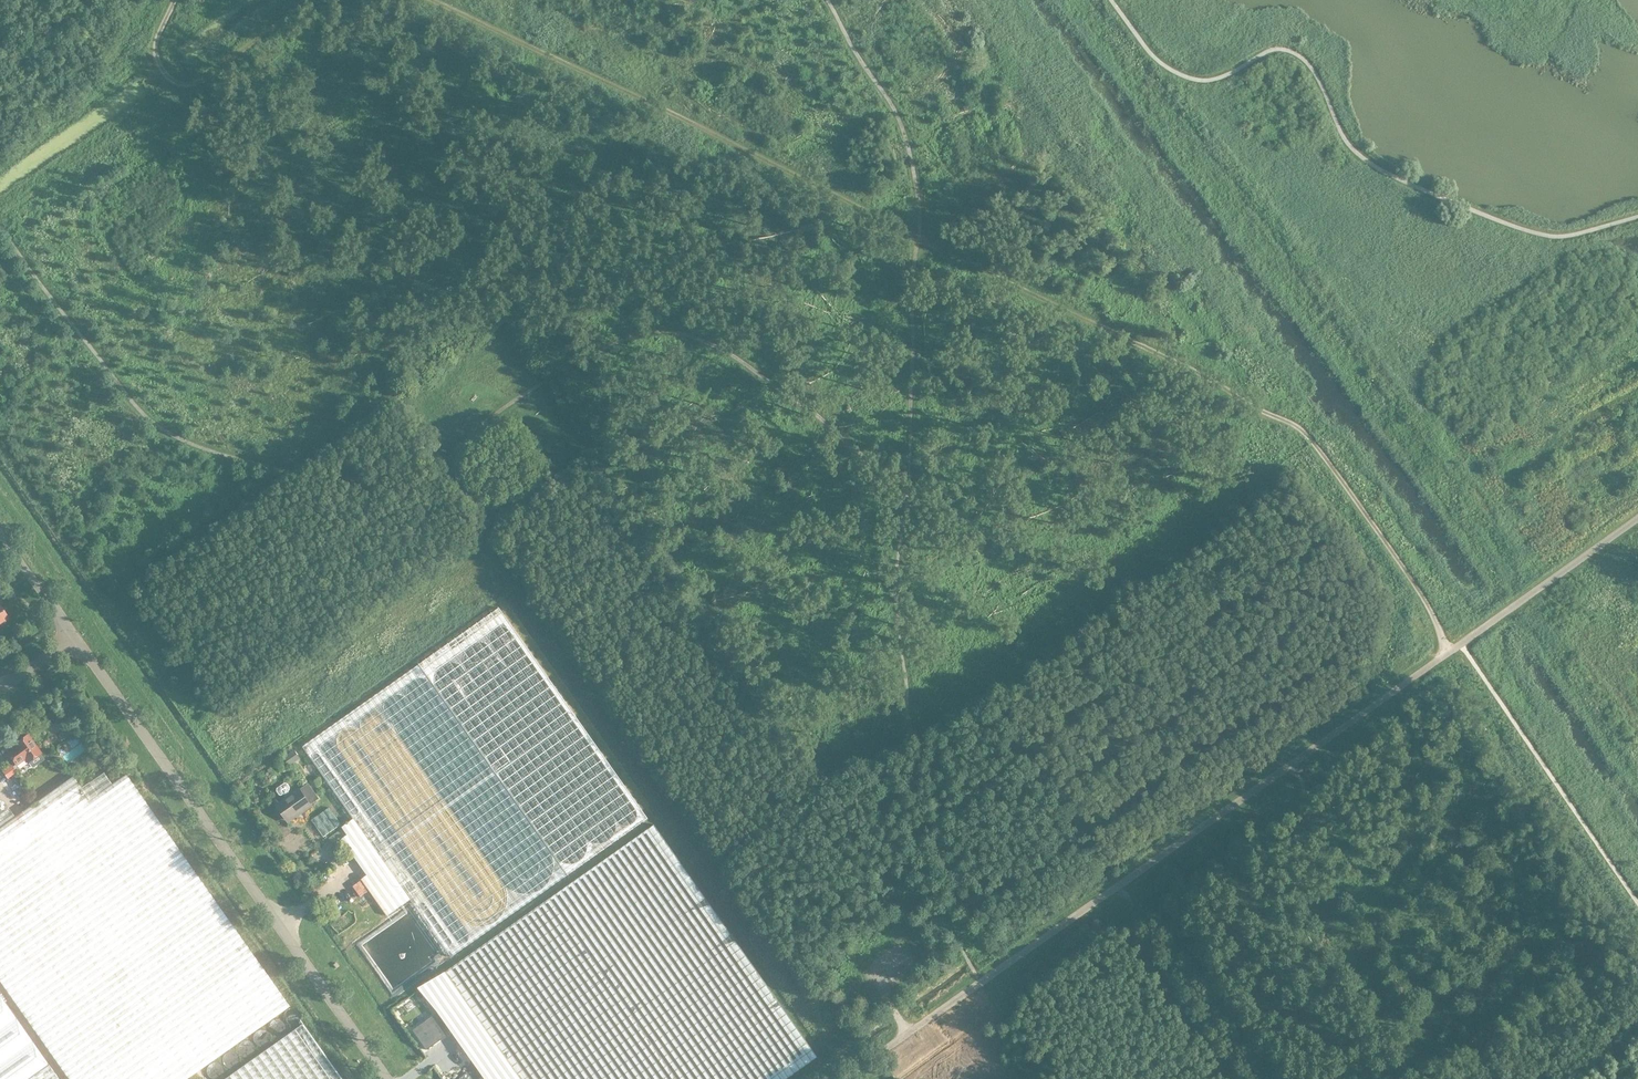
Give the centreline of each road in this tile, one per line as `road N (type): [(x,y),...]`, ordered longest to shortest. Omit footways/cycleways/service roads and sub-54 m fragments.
road 1 (unclassified): [(389,1078),(75,634)]
road 2 (unclassified): [(75,634),(0,528)]

